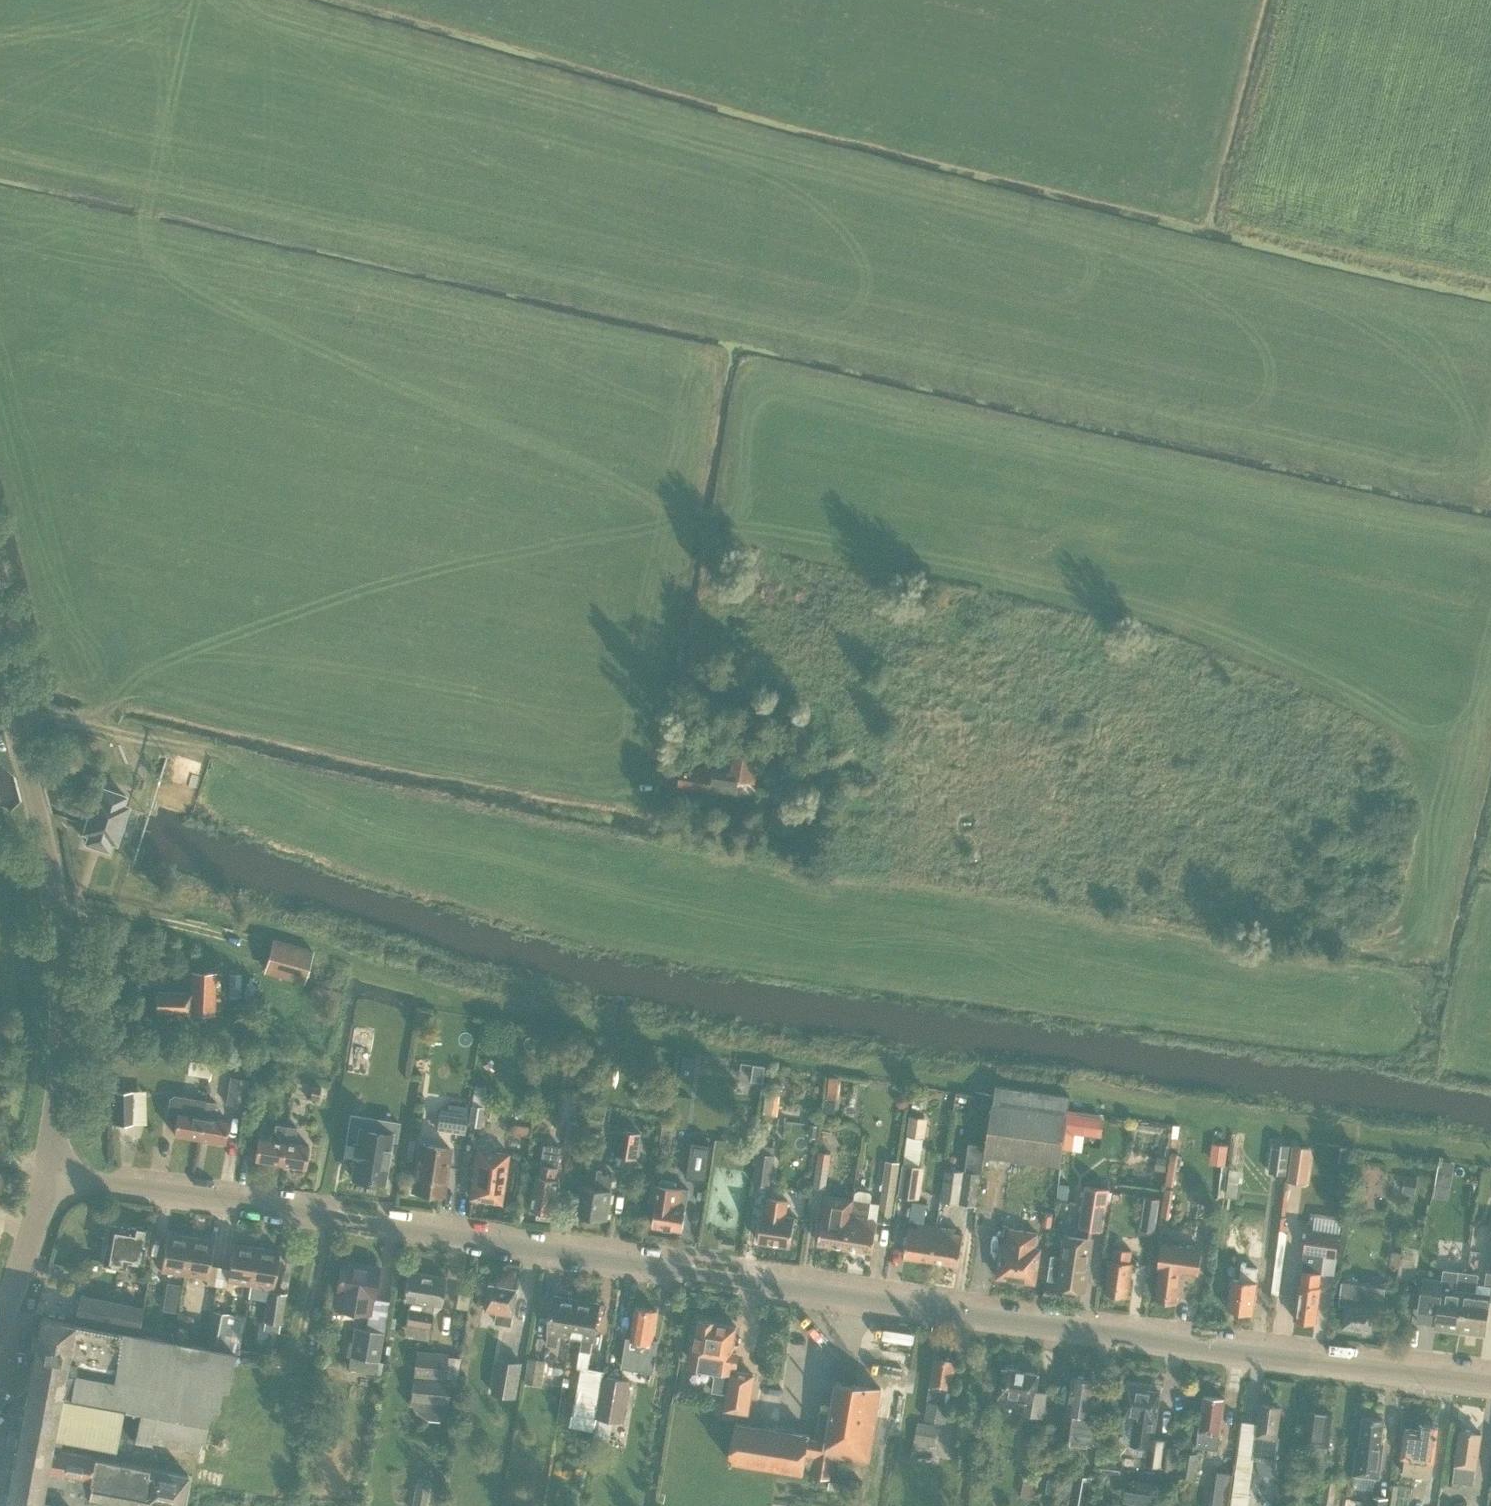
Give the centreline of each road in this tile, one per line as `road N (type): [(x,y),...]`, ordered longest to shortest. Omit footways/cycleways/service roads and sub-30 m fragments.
road 1 (residential): [(45,1173),(723,1279),(1490,1384)]
road 2 (track): [(19,750),(134,701),(546,789),(646,792)]
road 3 (tertiary): [(0,674),(61,948),(62,1025),(45,1173)]
road 4 (tertiary): [(0,1318),(45,1173)]

